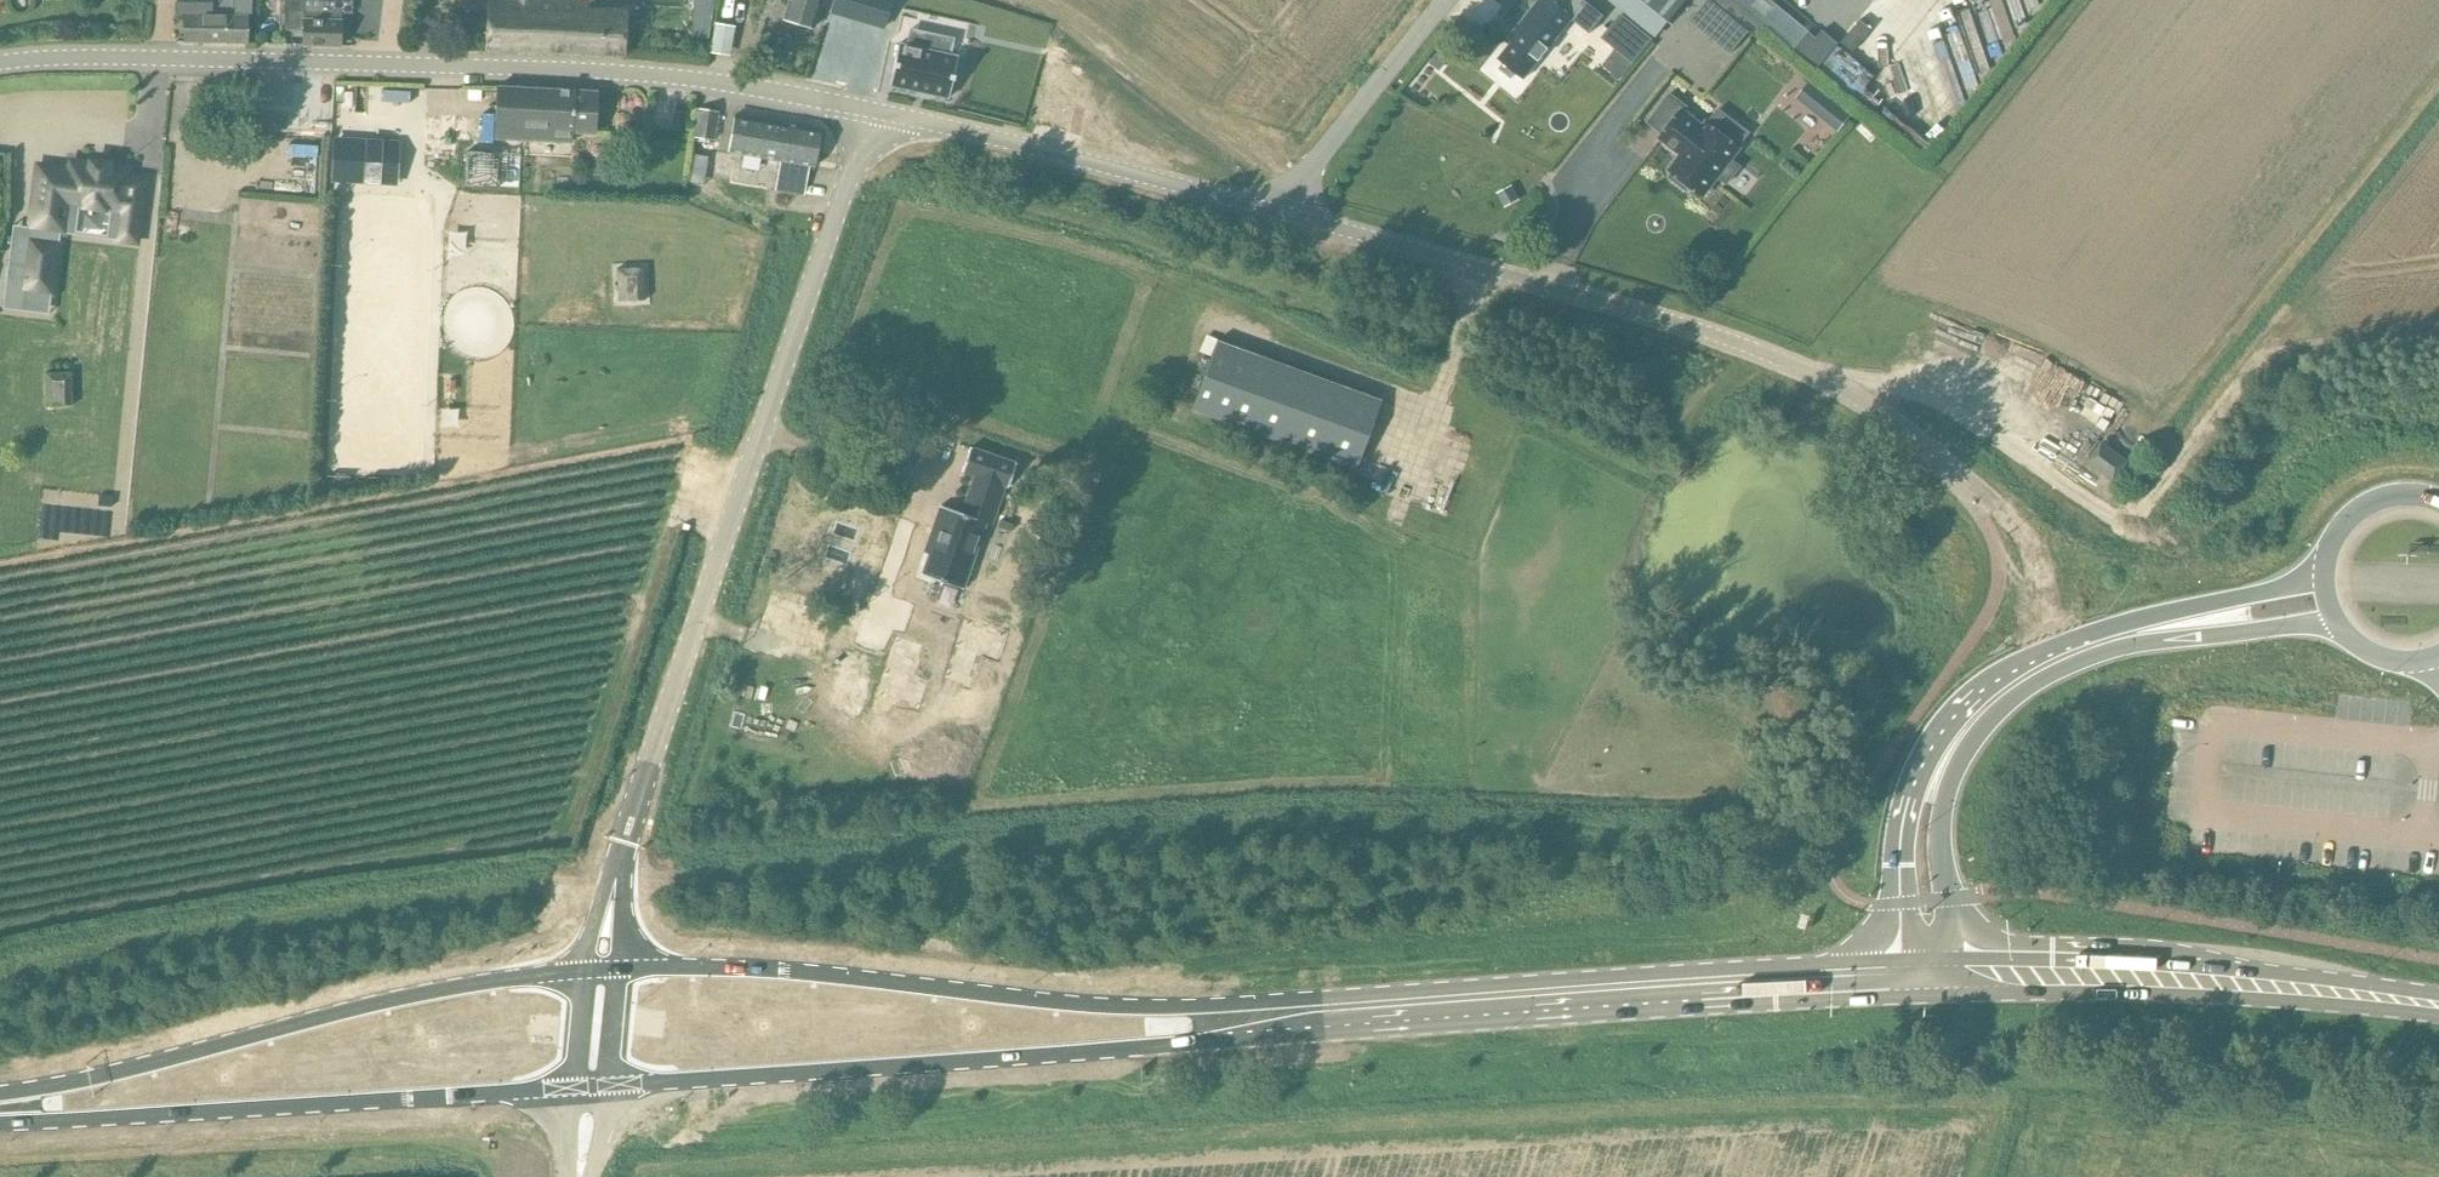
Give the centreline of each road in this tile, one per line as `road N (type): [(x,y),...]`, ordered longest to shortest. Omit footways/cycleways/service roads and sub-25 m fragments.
road 1 (unclassified): [(1983,517),(1910,441),(1814,375),(1718,334),(1271,206),(872,116)]
road 2 (unclassified): [(872,116),(639,77),(47,61),(0,69)]
road 3 (unclassified): [(615,889),(872,116)]
road 4 (secondary): [(2322,577),(2060,644),(2000,674),(1962,708),(1924,759),(1903,823),(1903,979)]
road 5 (secondary): [(1253,1021),(1903,979)]
road 6 (secondary): [(607,1084),(1147,1048),(1253,1021)]
road 7 (secondary): [(1253,1021),(834,976),(618,968)]
road 8 (secondary): [(1950,978),(1944,820),(1958,771),(2000,711),(2062,671),(2127,649),(2334,624)]
road 9 (secondary): [(586,969),(357,1009),(0,1099)]
road 10 (secondary): [(0,1120),(577,1086)]
road 11 (secondary): [(2438,1005),(2143,979),(1950,978)]
road 12 (secondary): [(2438,501),(2395,495),(2359,509),(2332,539),(2322,577)]
road 13 (secondary): [(2334,624),(2370,657),(2394,664),(2438,659)]

